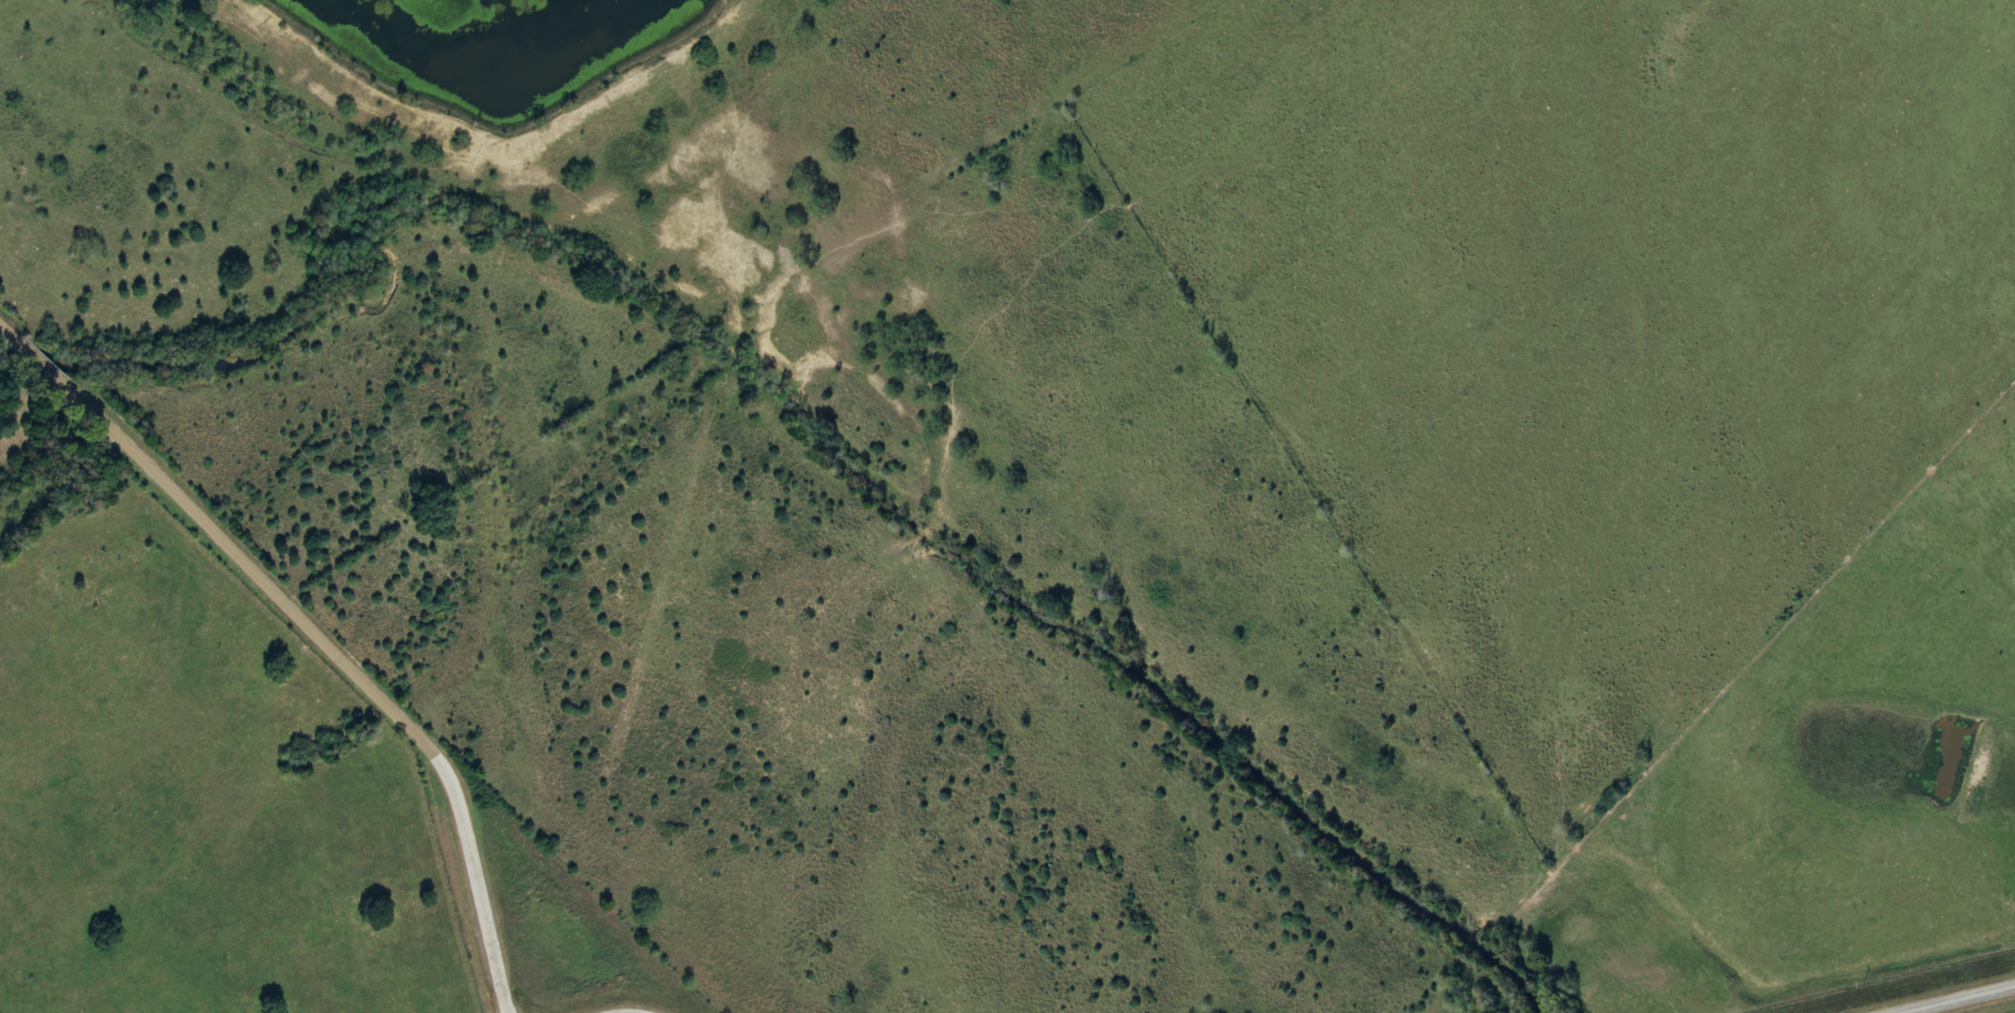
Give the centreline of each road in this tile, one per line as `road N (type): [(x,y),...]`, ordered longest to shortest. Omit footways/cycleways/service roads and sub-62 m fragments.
road 1 (residential): [(508,1012),(459,807),(437,755),(0,322)]
road 2 (tertiary): [(1897,1012),(2014,986)]

